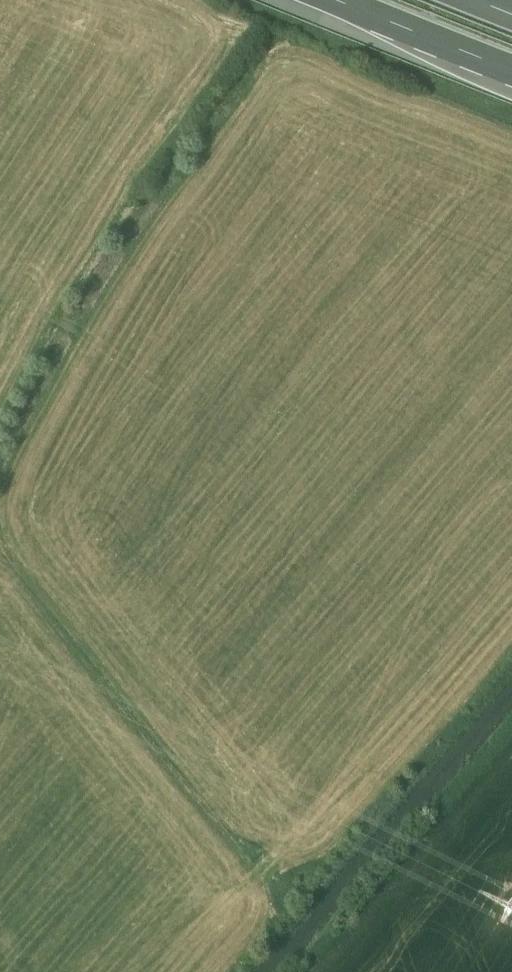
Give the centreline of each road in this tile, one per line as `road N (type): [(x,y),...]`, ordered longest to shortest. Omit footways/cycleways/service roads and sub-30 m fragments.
road 1 (motorway): [(335,0),(511,69)]

